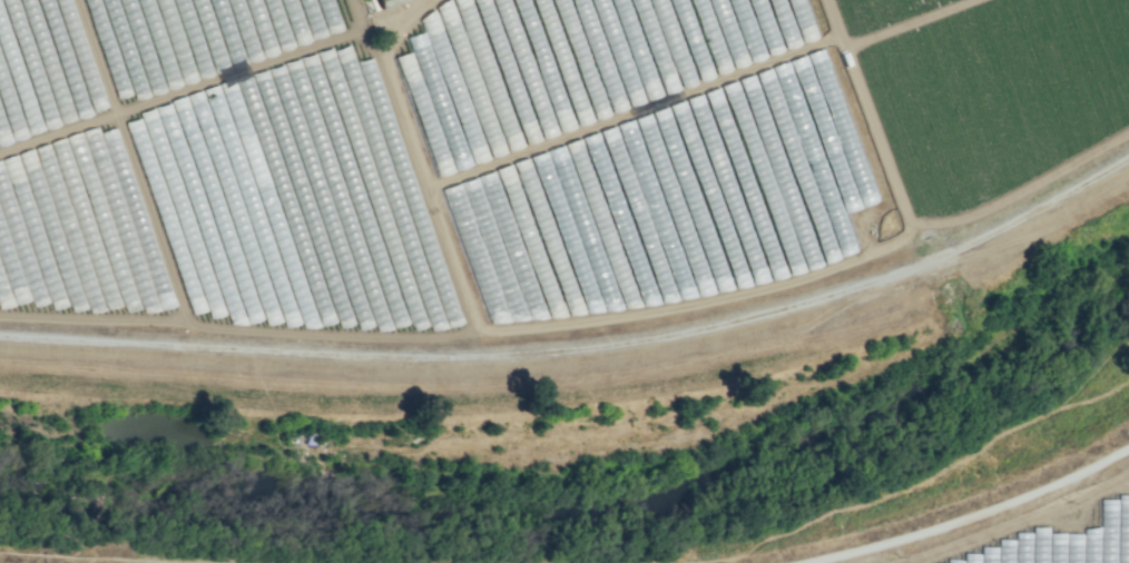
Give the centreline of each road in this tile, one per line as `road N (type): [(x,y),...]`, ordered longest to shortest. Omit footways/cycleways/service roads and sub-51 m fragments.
road 1 (track): [(425,186),(838,34),(909,219),(904,239),(762,290),(508,332),(482,329),(471,314),(425,186)]
road 2 (track): [(425,186),(383,67),(423,0)]

